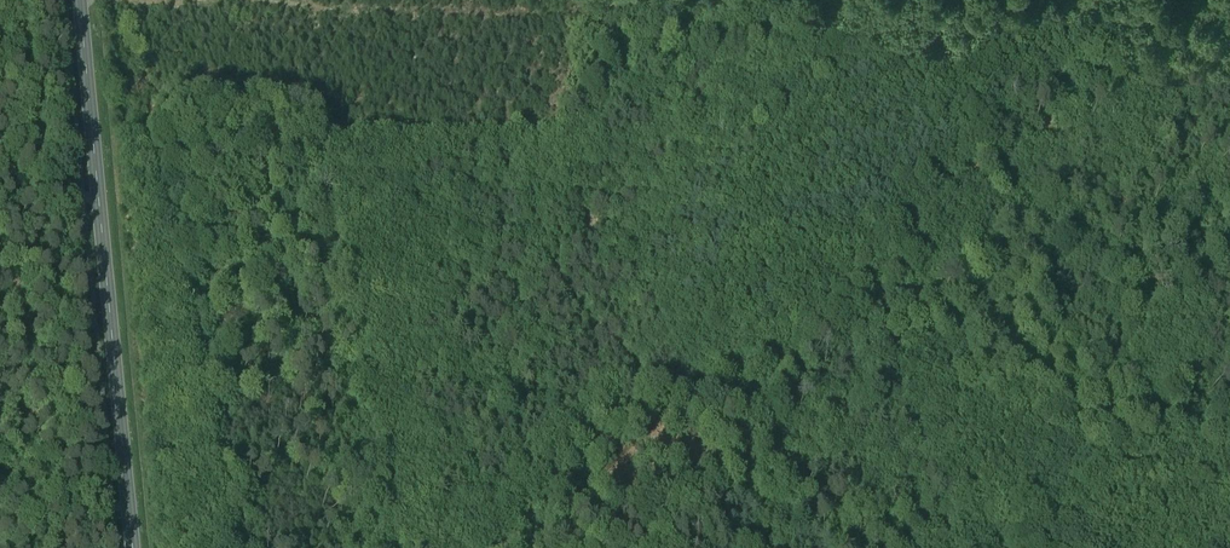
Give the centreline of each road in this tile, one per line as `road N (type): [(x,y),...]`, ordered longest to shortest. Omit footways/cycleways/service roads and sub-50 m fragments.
road 1 (tertiary): [(79,0),(132,547)]

